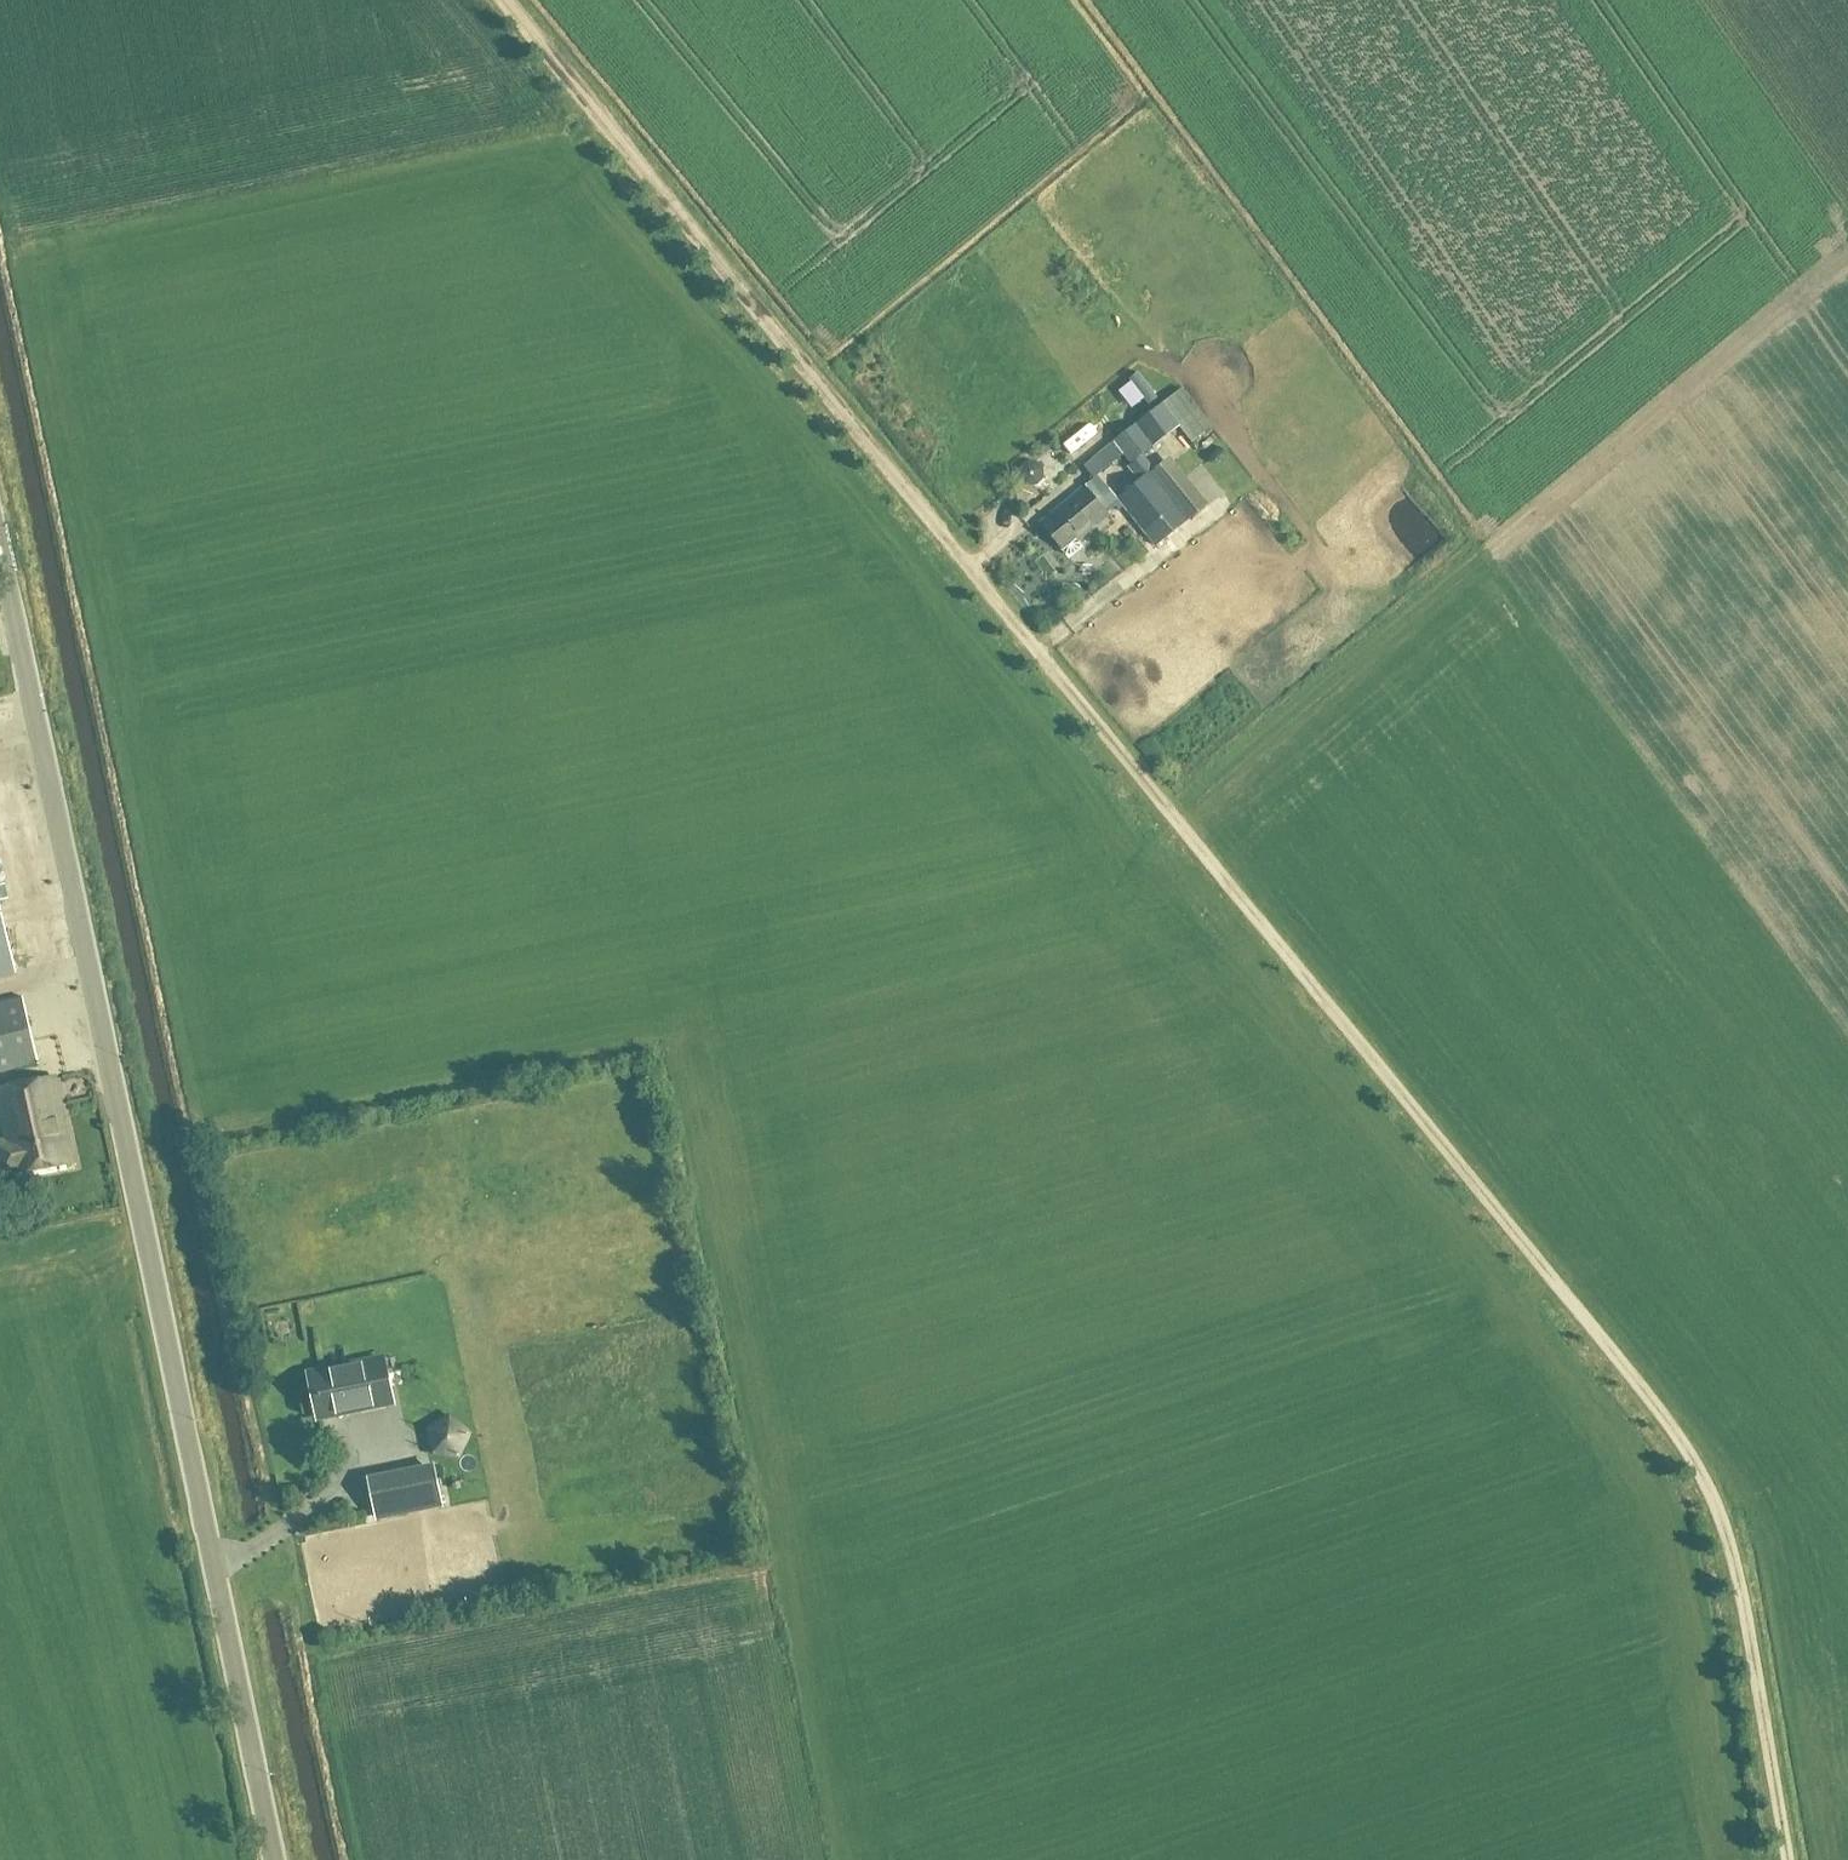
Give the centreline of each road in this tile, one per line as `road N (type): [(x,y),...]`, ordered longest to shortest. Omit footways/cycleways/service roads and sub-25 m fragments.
road 1 (track): [(1793,1859),(1740,1557),(1706,1469),(505,0)]
road 2 (unclassified): [(282,1859),(0,524)]

